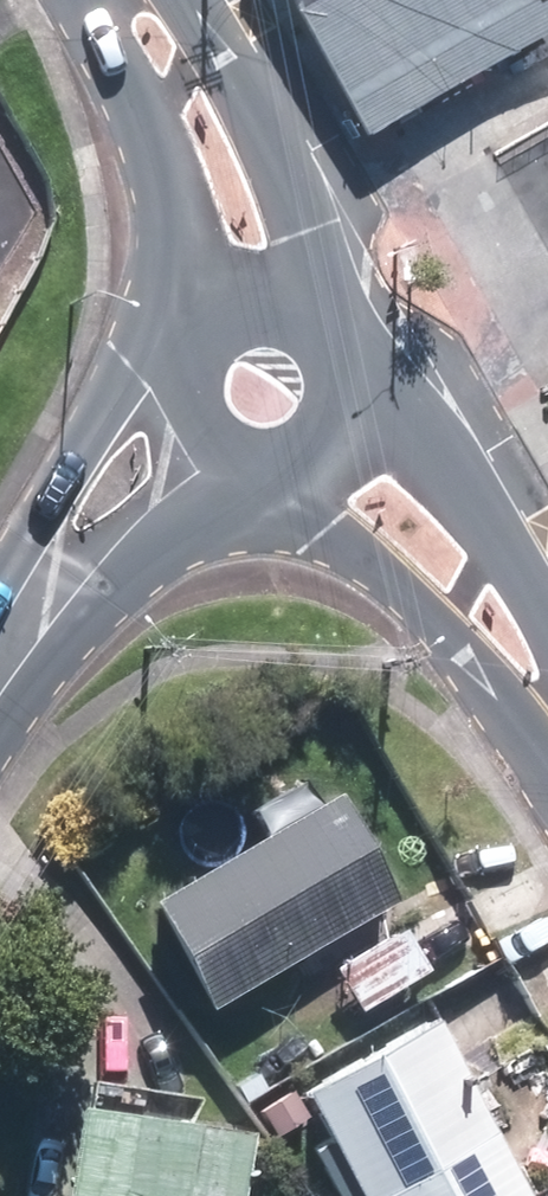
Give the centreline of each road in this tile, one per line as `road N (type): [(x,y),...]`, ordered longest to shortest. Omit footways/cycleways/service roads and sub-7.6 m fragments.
road 1 (tertiary): [(547,723),(479,667),(402,585),(326,528),(285,477)]
road 2 (secondary): [(178,0),(273,146),(307,235),(308,311)]
road 3 (tertiary): [(359,408),(426,450),(503,555),(547,682)]
road 4 (secondary): [(27,621),(55,521),(134,371),(193,335)]
road 5 (secondary): [(213,308),(187,192),(129,60),(114,0)]
road 6 (secondary): [(247,471),(126,571),(27,621)]
road 7 (secondary): [(247,471),(208,440),(192,410),(193,335)]

